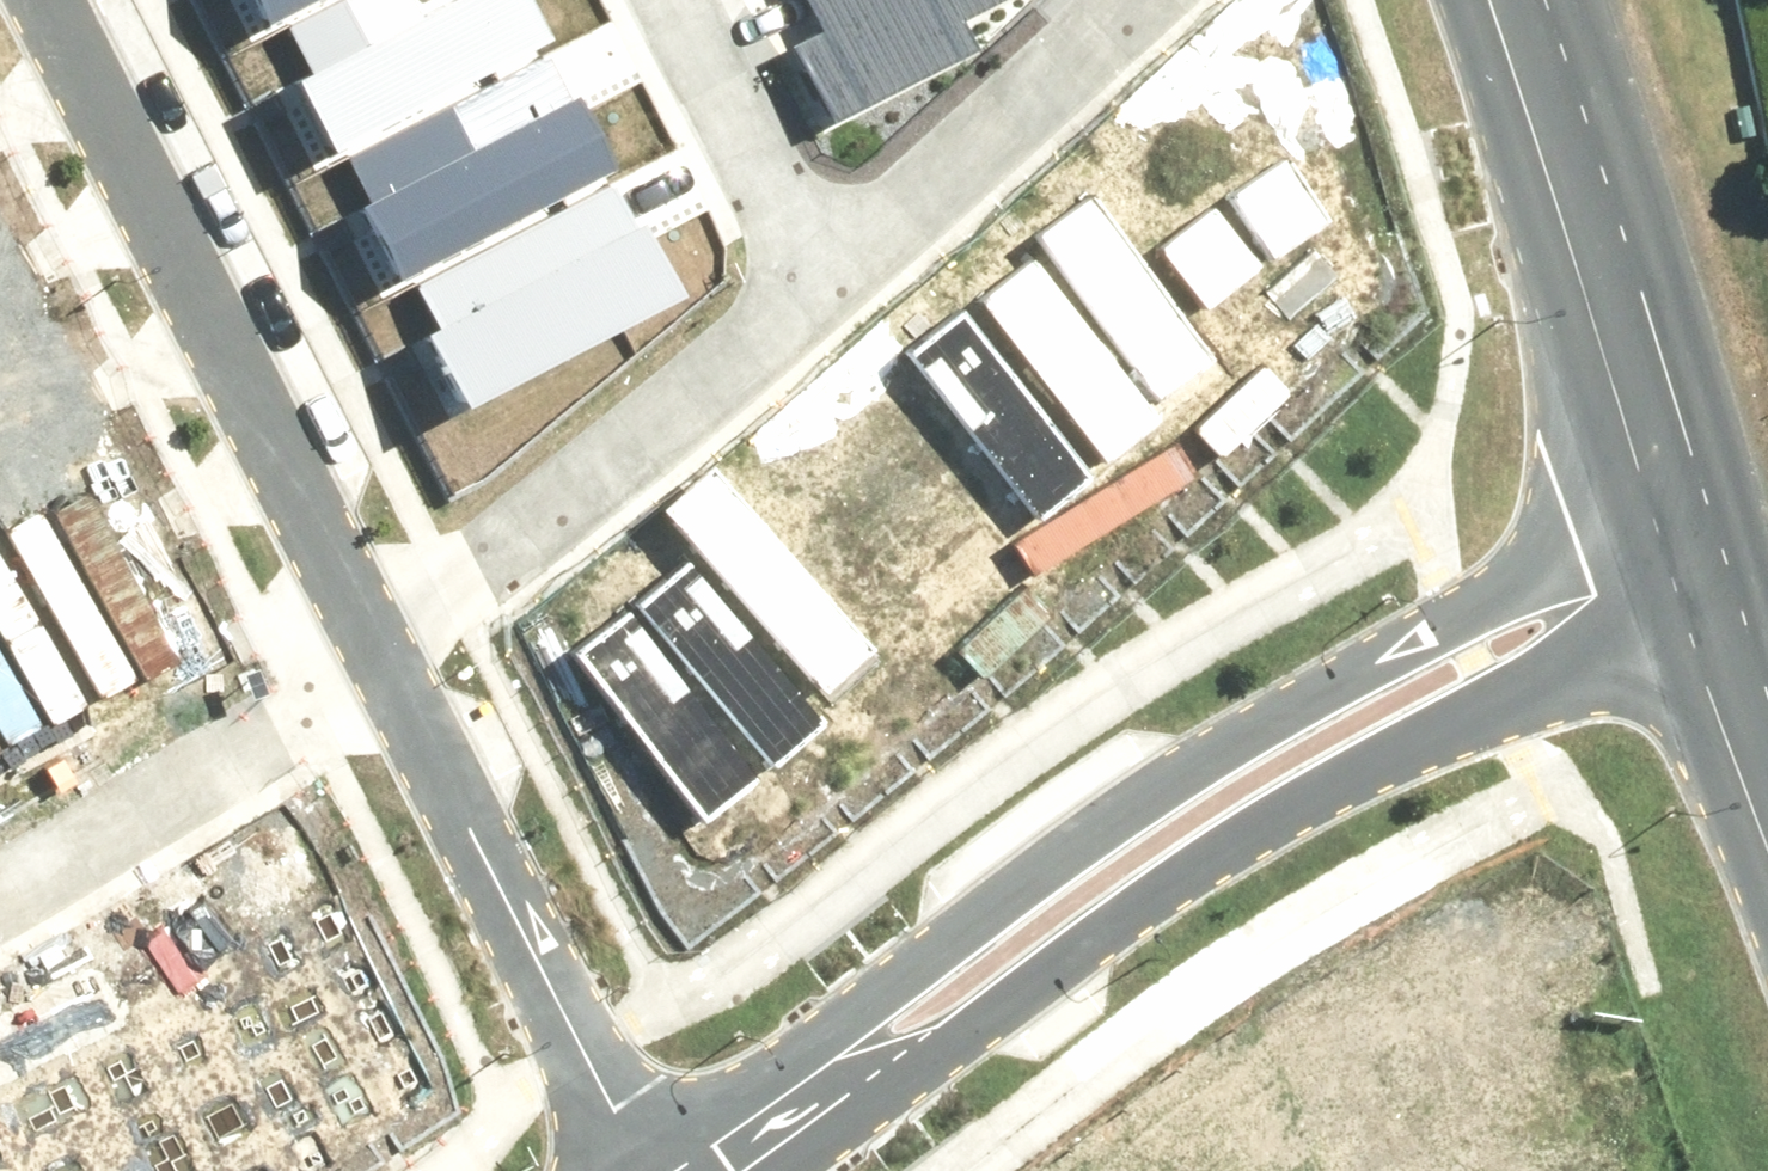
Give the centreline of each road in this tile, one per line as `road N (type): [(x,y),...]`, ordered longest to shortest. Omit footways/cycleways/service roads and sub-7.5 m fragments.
road 1 (residential): [(642,1160),(825,1035),(1145,794),(1261,722),(1576,552),(1699,472)]
road 2 (residential): [(1737,613),(1433,732),(1277,816),(1103,934),(784,1170)]
road 3 (residential): [(376,643),(50,0)]
road 4 (residential): [(642,1160),(376,643)]
road 5 (residential): [(819,287),(624,459),(435,589),(376,643)]
road 6 (tertiary): [(1545,0),(1699,472)]
road 7 (residential): [(376,643),(205,775),(0,897)]
road 8 (residential): [(1135,0),(819,287)]
road 9 (residential): [(819,287),(670,0)]
road 10 (tertiary): [(1699,472),(1737,613)]

